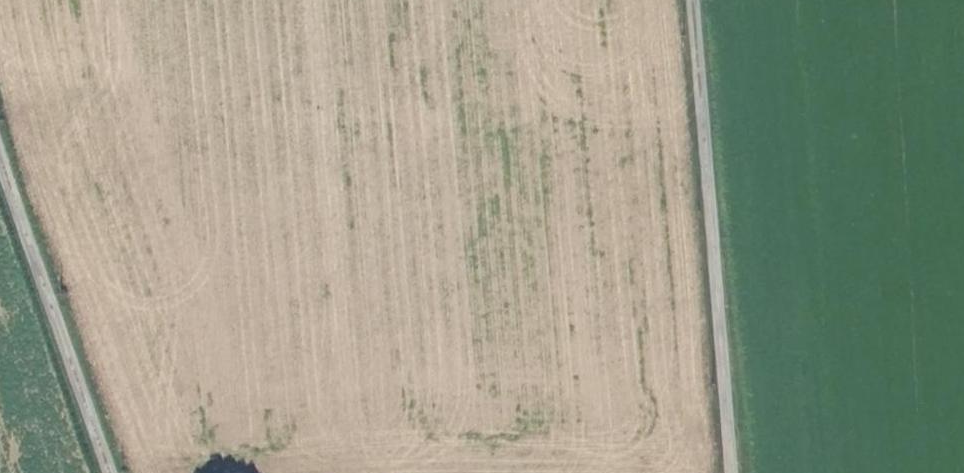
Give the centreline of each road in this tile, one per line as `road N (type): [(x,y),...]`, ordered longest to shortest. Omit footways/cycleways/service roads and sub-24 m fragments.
road 1 (unclassified): [(694,0),(740,472)]
road 2 (unclassified): [(0,124),(32,244),(113,472)]

